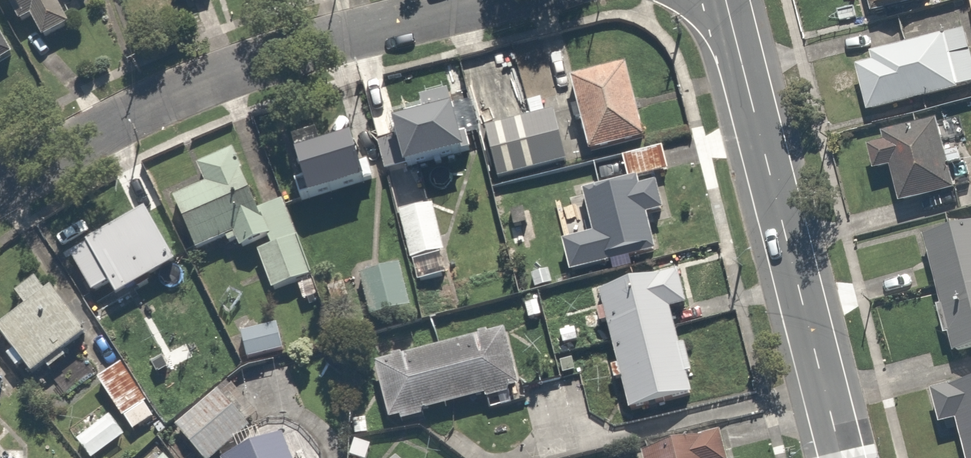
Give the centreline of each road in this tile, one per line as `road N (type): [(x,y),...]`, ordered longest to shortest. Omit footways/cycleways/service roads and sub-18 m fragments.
road 1 (residential): [(0,194),(164,96),(501,0)]
road 2 (tertiary): [(727,0),(843,457)]

